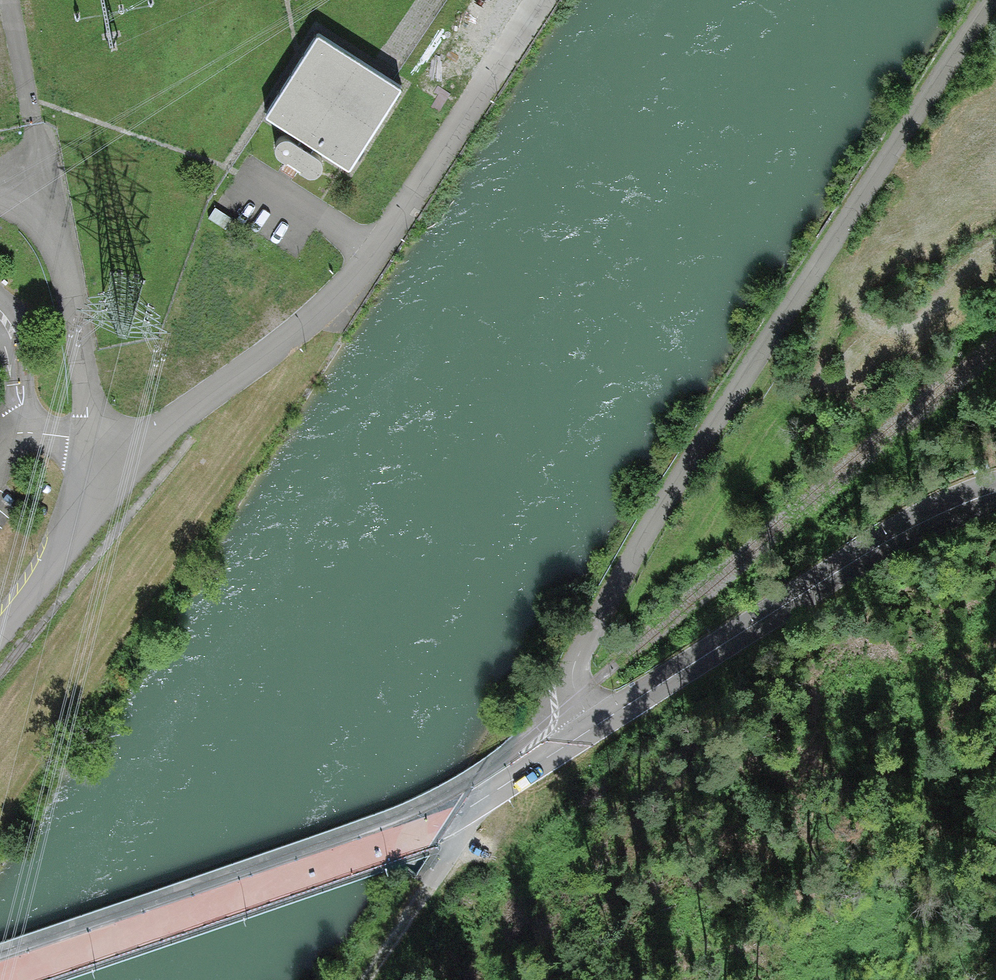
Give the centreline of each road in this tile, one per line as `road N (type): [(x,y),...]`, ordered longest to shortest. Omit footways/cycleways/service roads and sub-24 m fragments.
road 1 (unclassified): [(990,0),(581,645),(573,680),(593,728)]
road 2 (unclassified): [(3,979),(421,833),(593,728)]
road 3 (unclassified): [(539,0),(373,256),(321,311),(172,423),(125,471)]
road 4 (unclassified): [(593,728),(888,541),(995,493)]
road 5 (unclassified): [(125,471),(92,443),(65,271),(38,178),(0,184)]
road 6 (track): [(484,799),(368,979)]
road 7 (unclassified): [(125,471),(0,632)]

